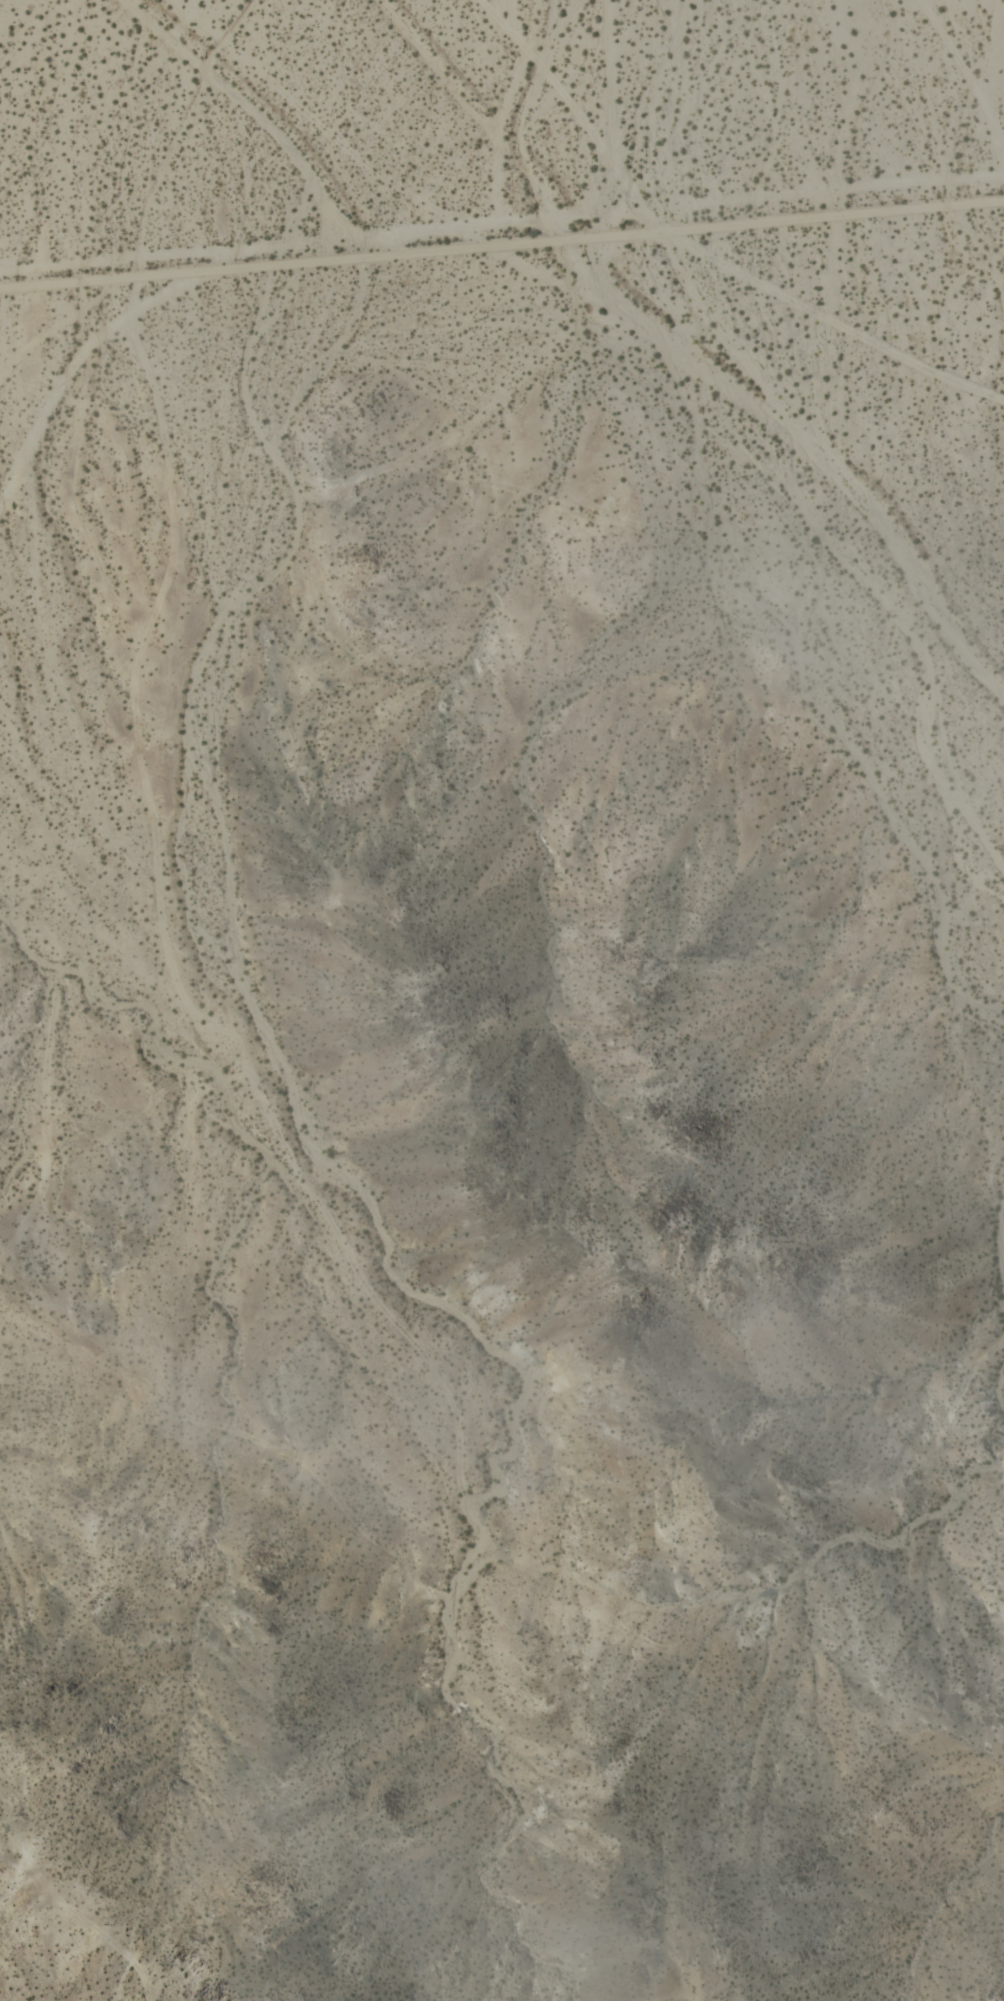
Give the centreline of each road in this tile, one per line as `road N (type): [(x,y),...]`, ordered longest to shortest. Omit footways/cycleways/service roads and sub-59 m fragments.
road 1 (track): [(0,288),(1003,201)]

